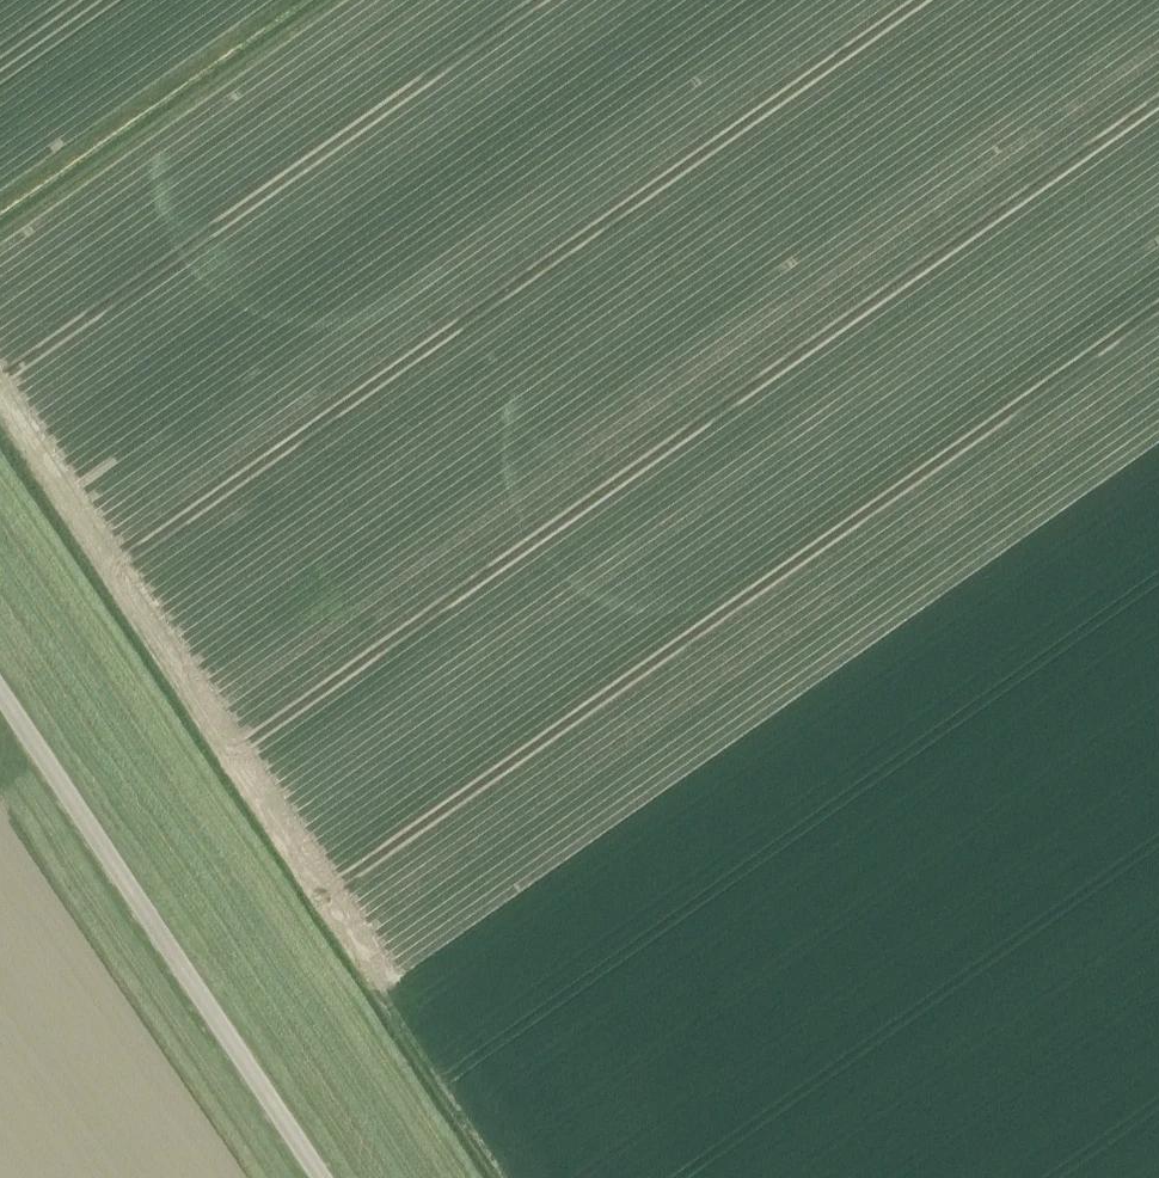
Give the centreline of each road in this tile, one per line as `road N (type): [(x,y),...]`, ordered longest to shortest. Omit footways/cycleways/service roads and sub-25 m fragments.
road 1 (unclassified): [(322,1177),(0,687)]

